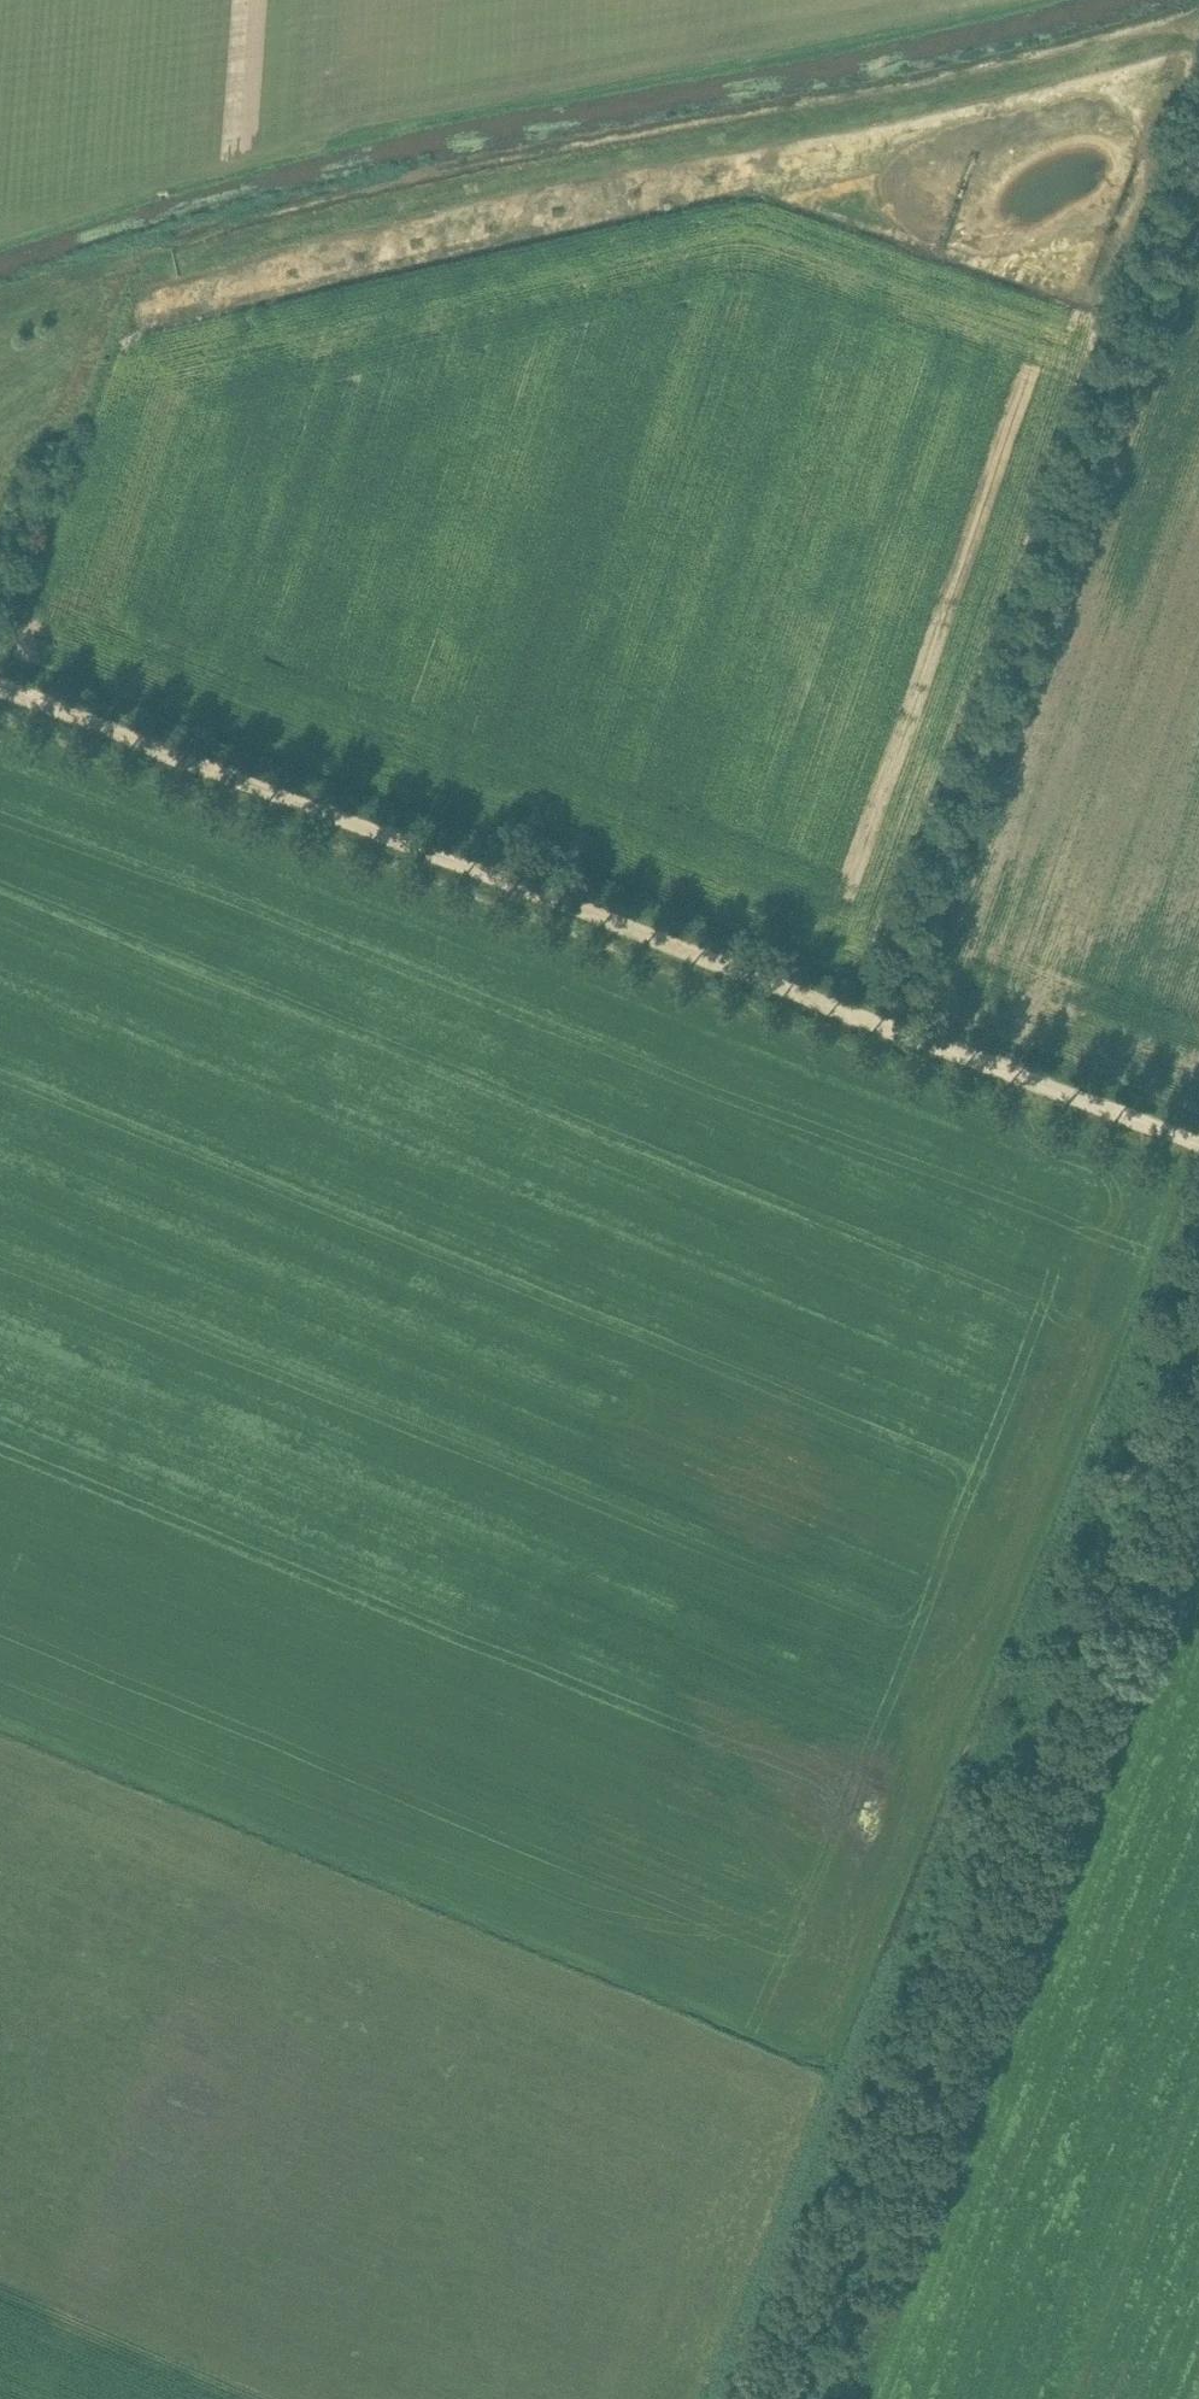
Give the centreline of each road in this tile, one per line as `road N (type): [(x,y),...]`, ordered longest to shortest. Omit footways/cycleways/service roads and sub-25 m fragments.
road 1 (track): [(0,691),(1198,1150)]

